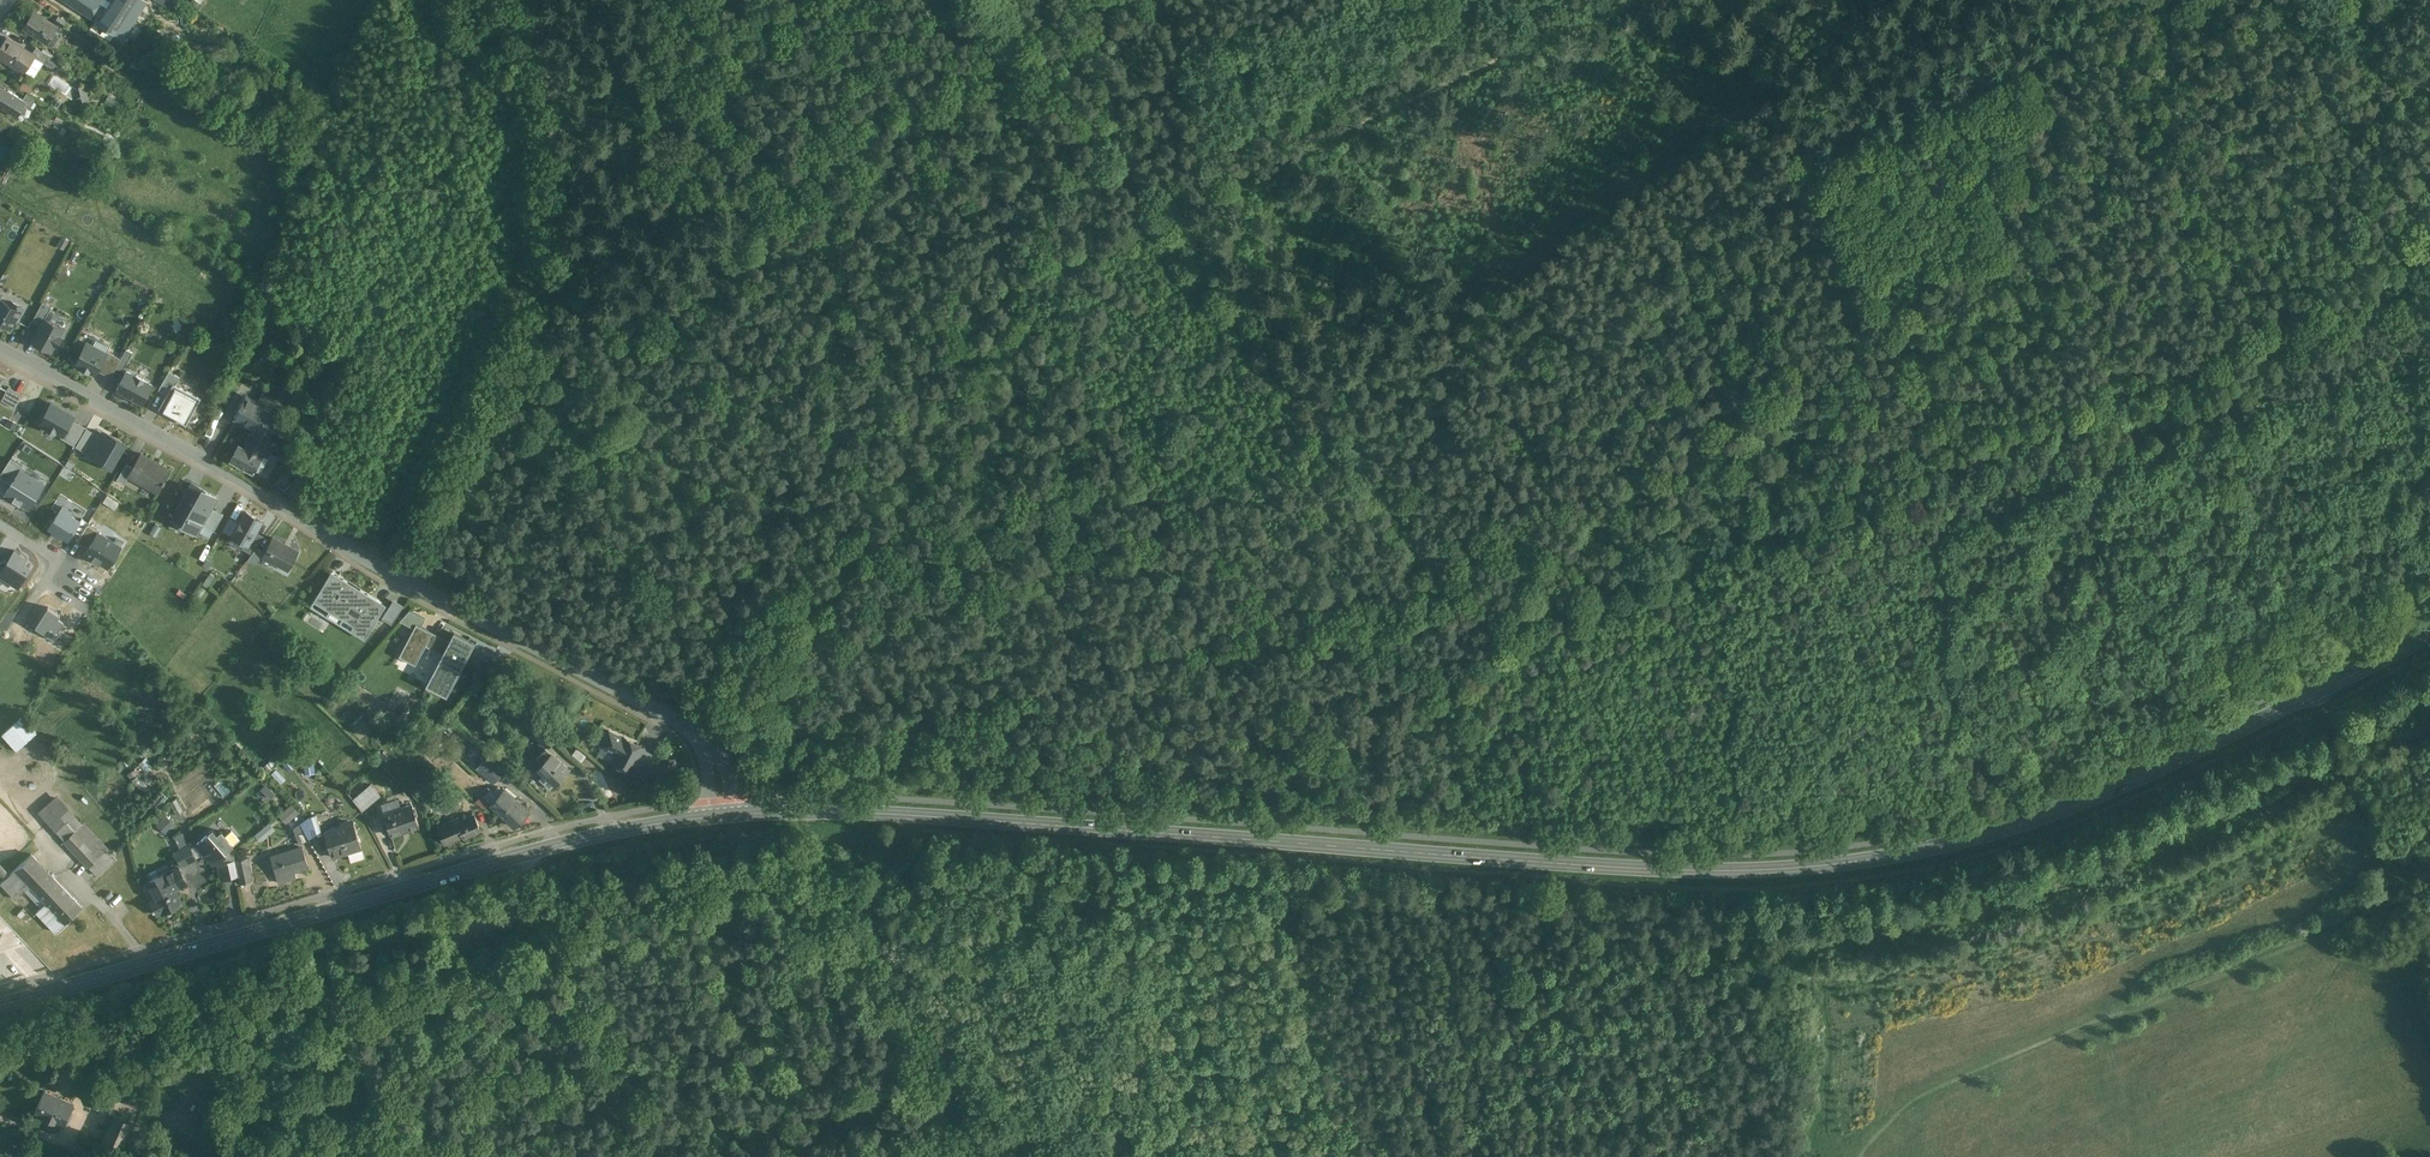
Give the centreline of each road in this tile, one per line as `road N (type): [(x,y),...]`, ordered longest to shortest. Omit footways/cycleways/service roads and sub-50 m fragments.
road 1 (track): [(2429,280),(2195,351),(1883,482),(1640,561),(1523,522),(1449,520),(1411,550),(1132,664),(754,738),(741,797)]
road 2 (secondary): [(719,817),(850,813),(1567,865),(1814,867),(1920,852),(2076,805),(2429,635)]
road 3 (residential): [(0,346),(588,681),(678,721),(714,757),(719,817)]
road 4 (track): [(1062,0),(1027,146),(962,330),(754,738)]
road 5 (secondary): [(0,1005),(515,856),(719,817)]
road 6 (track): [(1610,0),(972,305)]
road 7 (track): [(997,0),(1173,215),(1391,507),(1449,520)]
road 8 (track): [(1856,1156),(1885,1124),(2007,1058),(2328,927),(2404,899),(2429,898)]
road 9 (track): [(2195,351),(2191,264),(2090,0)]
road 10 (track): [(338,1015),(357,988),(440,937),(532,917),(509,839)]
road 11 (track): [(320,1156),(338,1015),(328,949),(335,909)]
road 12 (track): [(562,1156),(532,917)]

